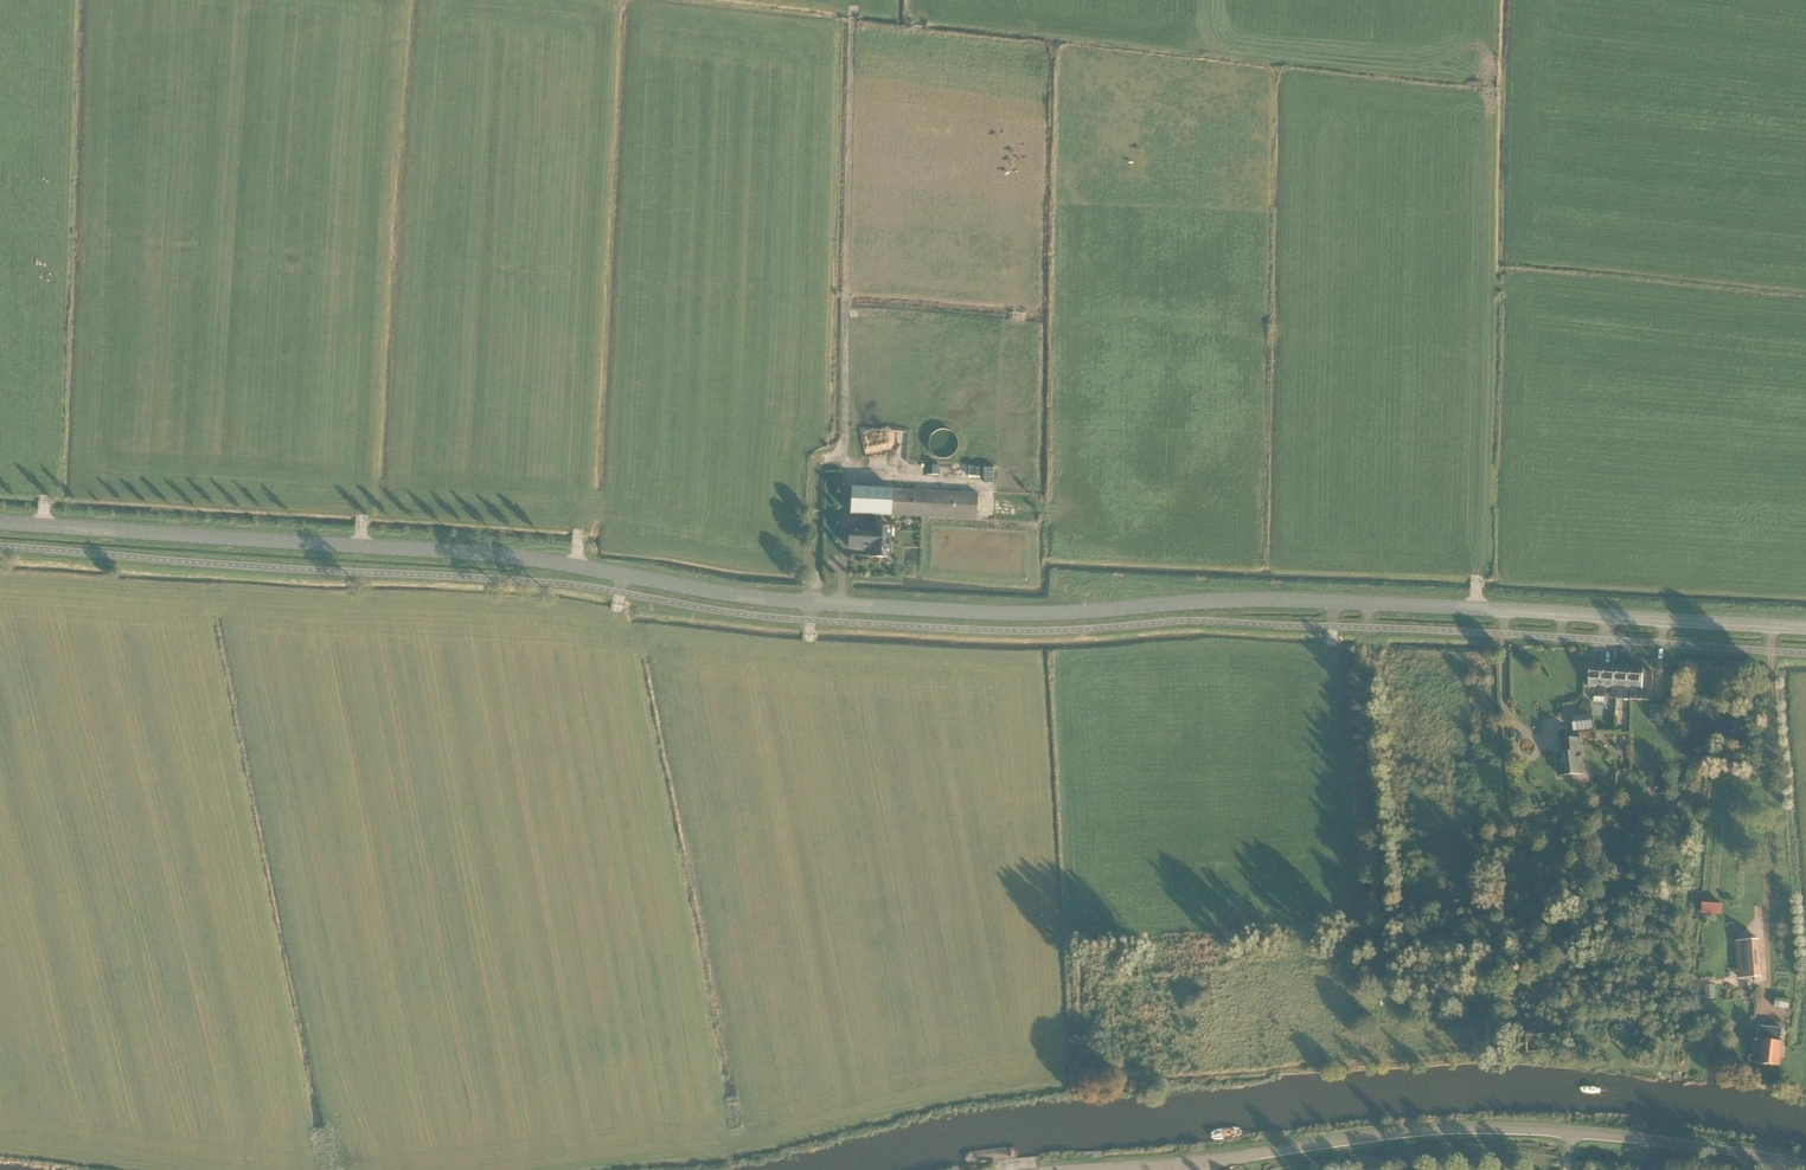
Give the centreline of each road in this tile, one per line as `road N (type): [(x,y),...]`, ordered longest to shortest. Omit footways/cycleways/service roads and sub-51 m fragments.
road 1 (secondary): [(1805,629),(1370,603),(1216,600),(1028,613),(843,604),(512,556),(0,522)]
road 2 (tertiary): [(1087,1169),(1455,1129),(1646,1138),(1805,1165)]

